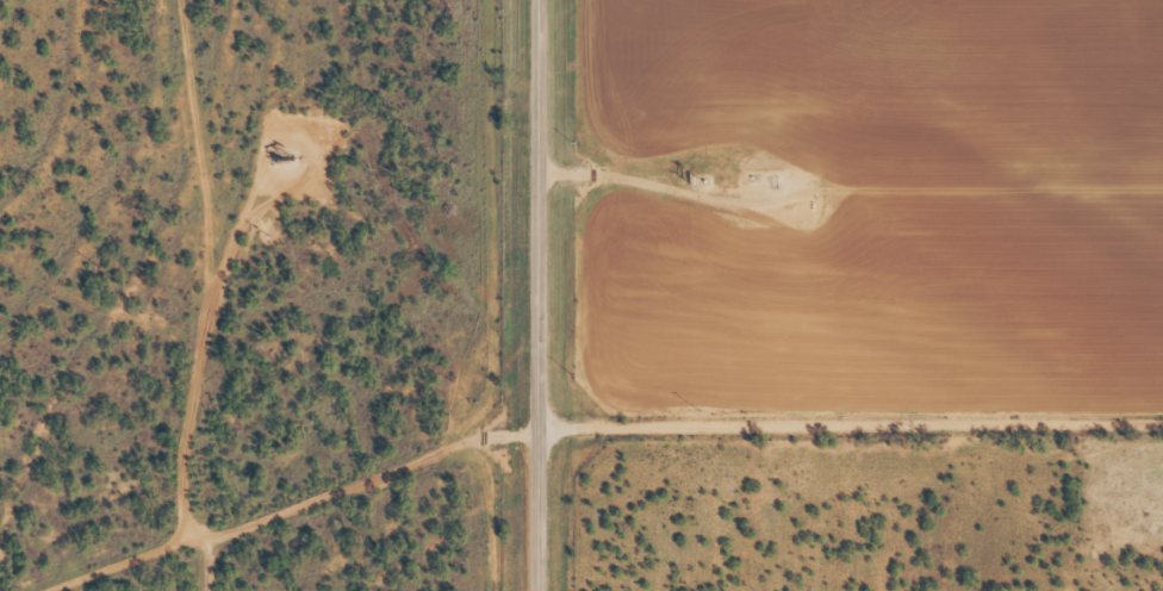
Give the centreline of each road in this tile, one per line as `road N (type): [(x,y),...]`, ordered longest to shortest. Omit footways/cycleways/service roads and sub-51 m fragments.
road 1 (residential): [(537,436),(1162,411)]
road 2 (tertiary): [(537,0),(538,590)]
road 3 (residential): [(64,590),(537,436)]

